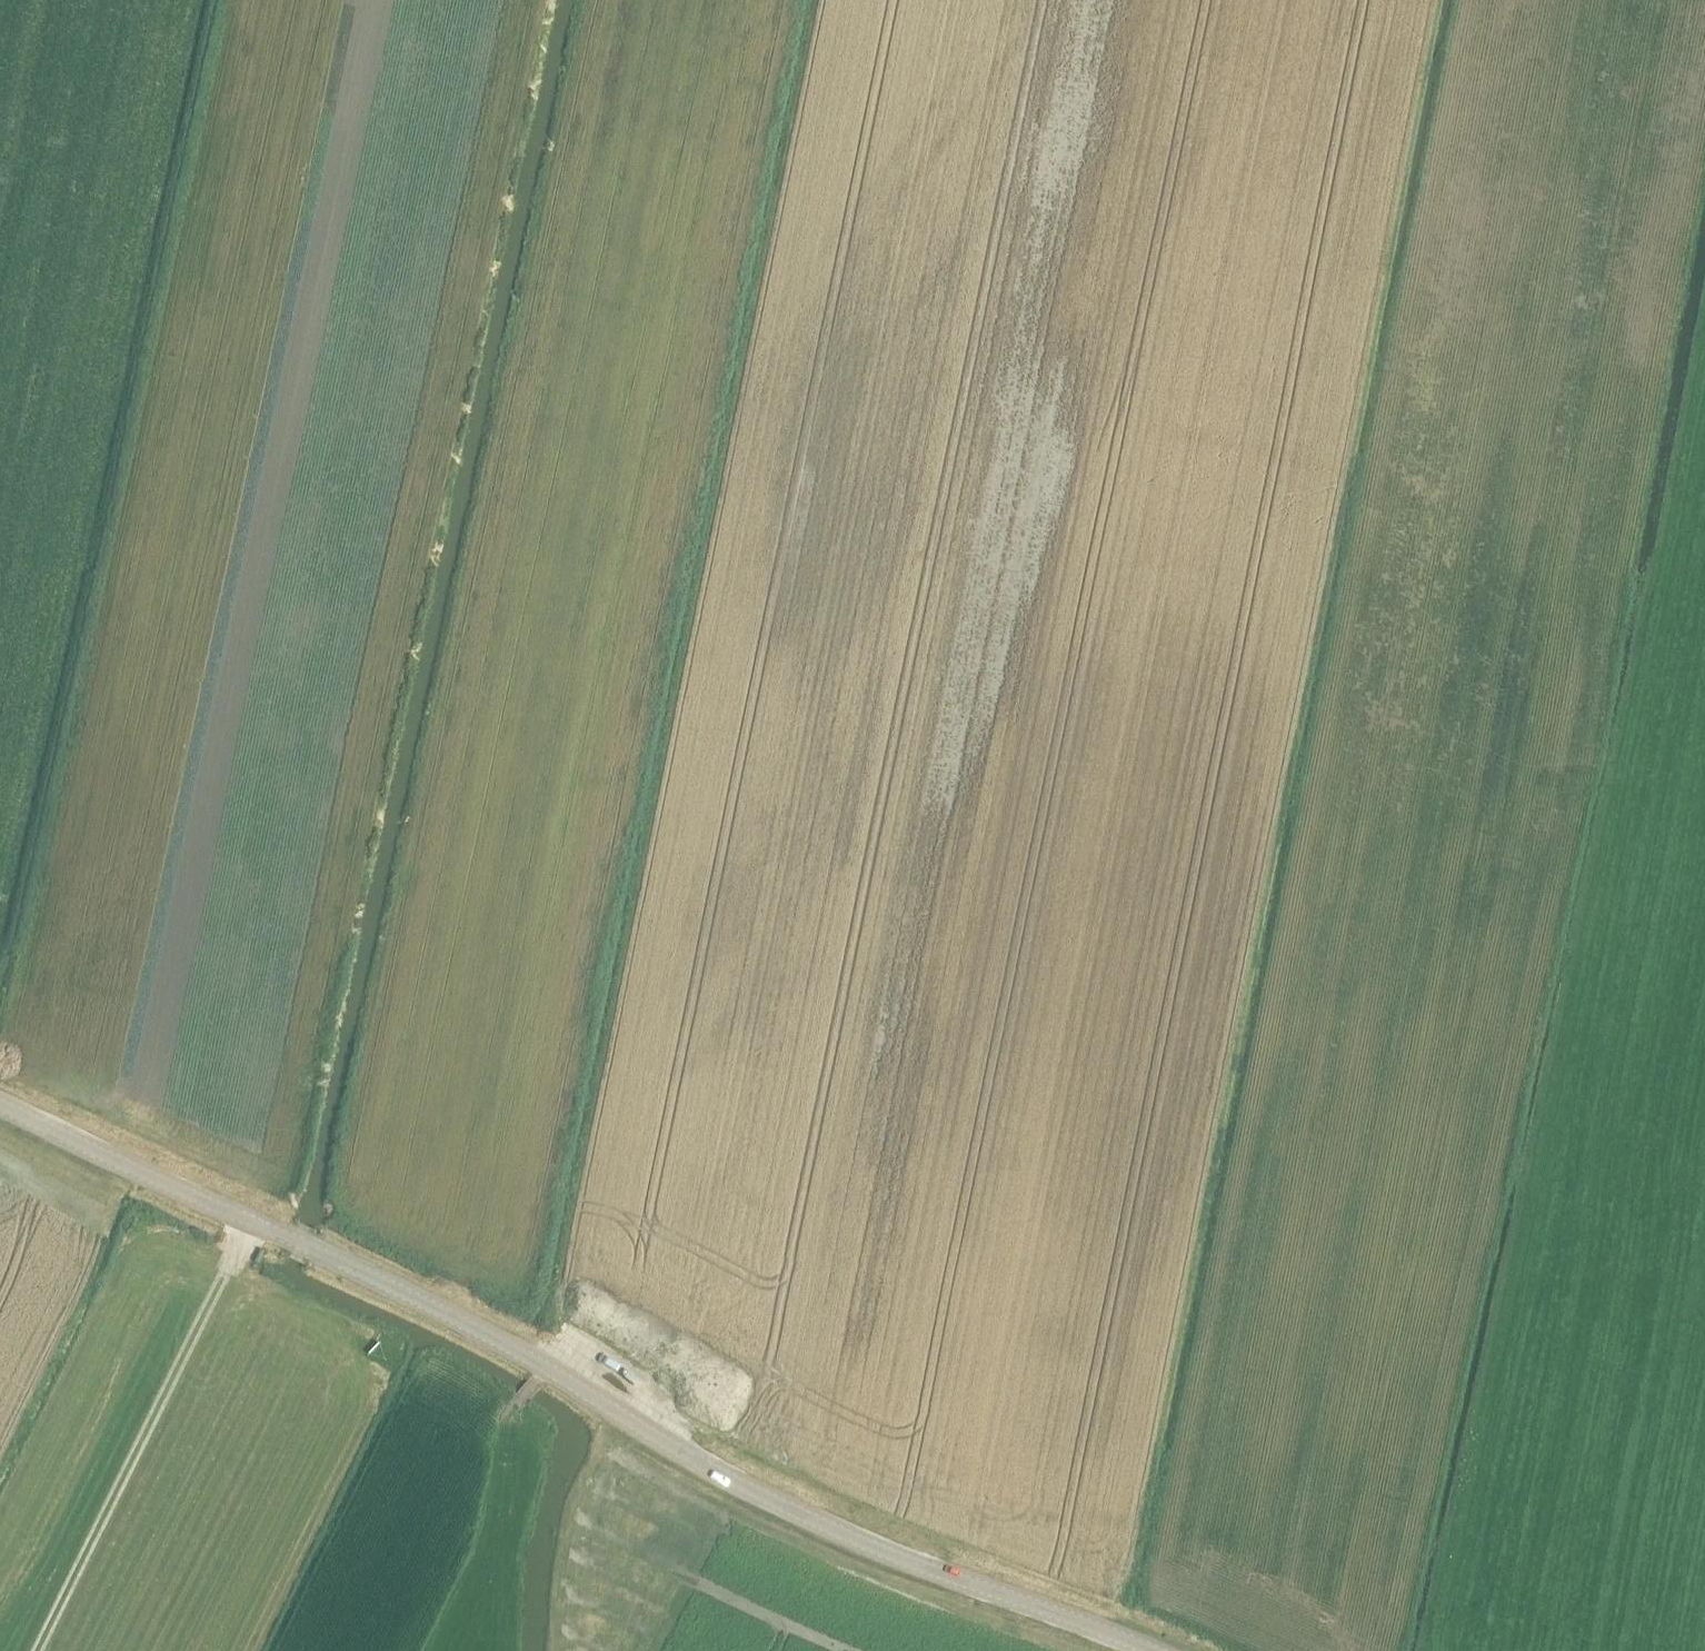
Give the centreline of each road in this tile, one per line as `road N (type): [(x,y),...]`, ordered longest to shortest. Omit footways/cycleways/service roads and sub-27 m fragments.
road 1 (tertiary): [(1153,1650),(801,1514),(550,1361),(0,1099)]

